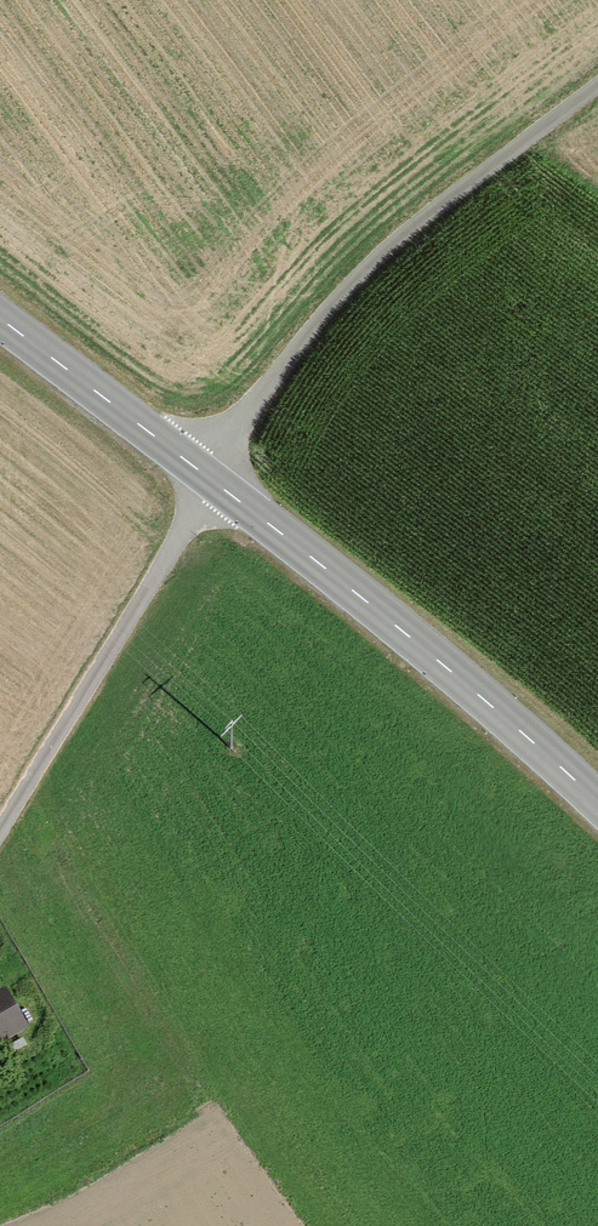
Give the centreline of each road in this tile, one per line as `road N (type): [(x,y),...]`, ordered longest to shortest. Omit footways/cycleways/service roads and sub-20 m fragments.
road 1 (track): [(0,831),(190,519),(221,442),(305,337),(426,216),(597,84)]
road 2 (tertiary): [(597,803),(453,673),(0,318)]

